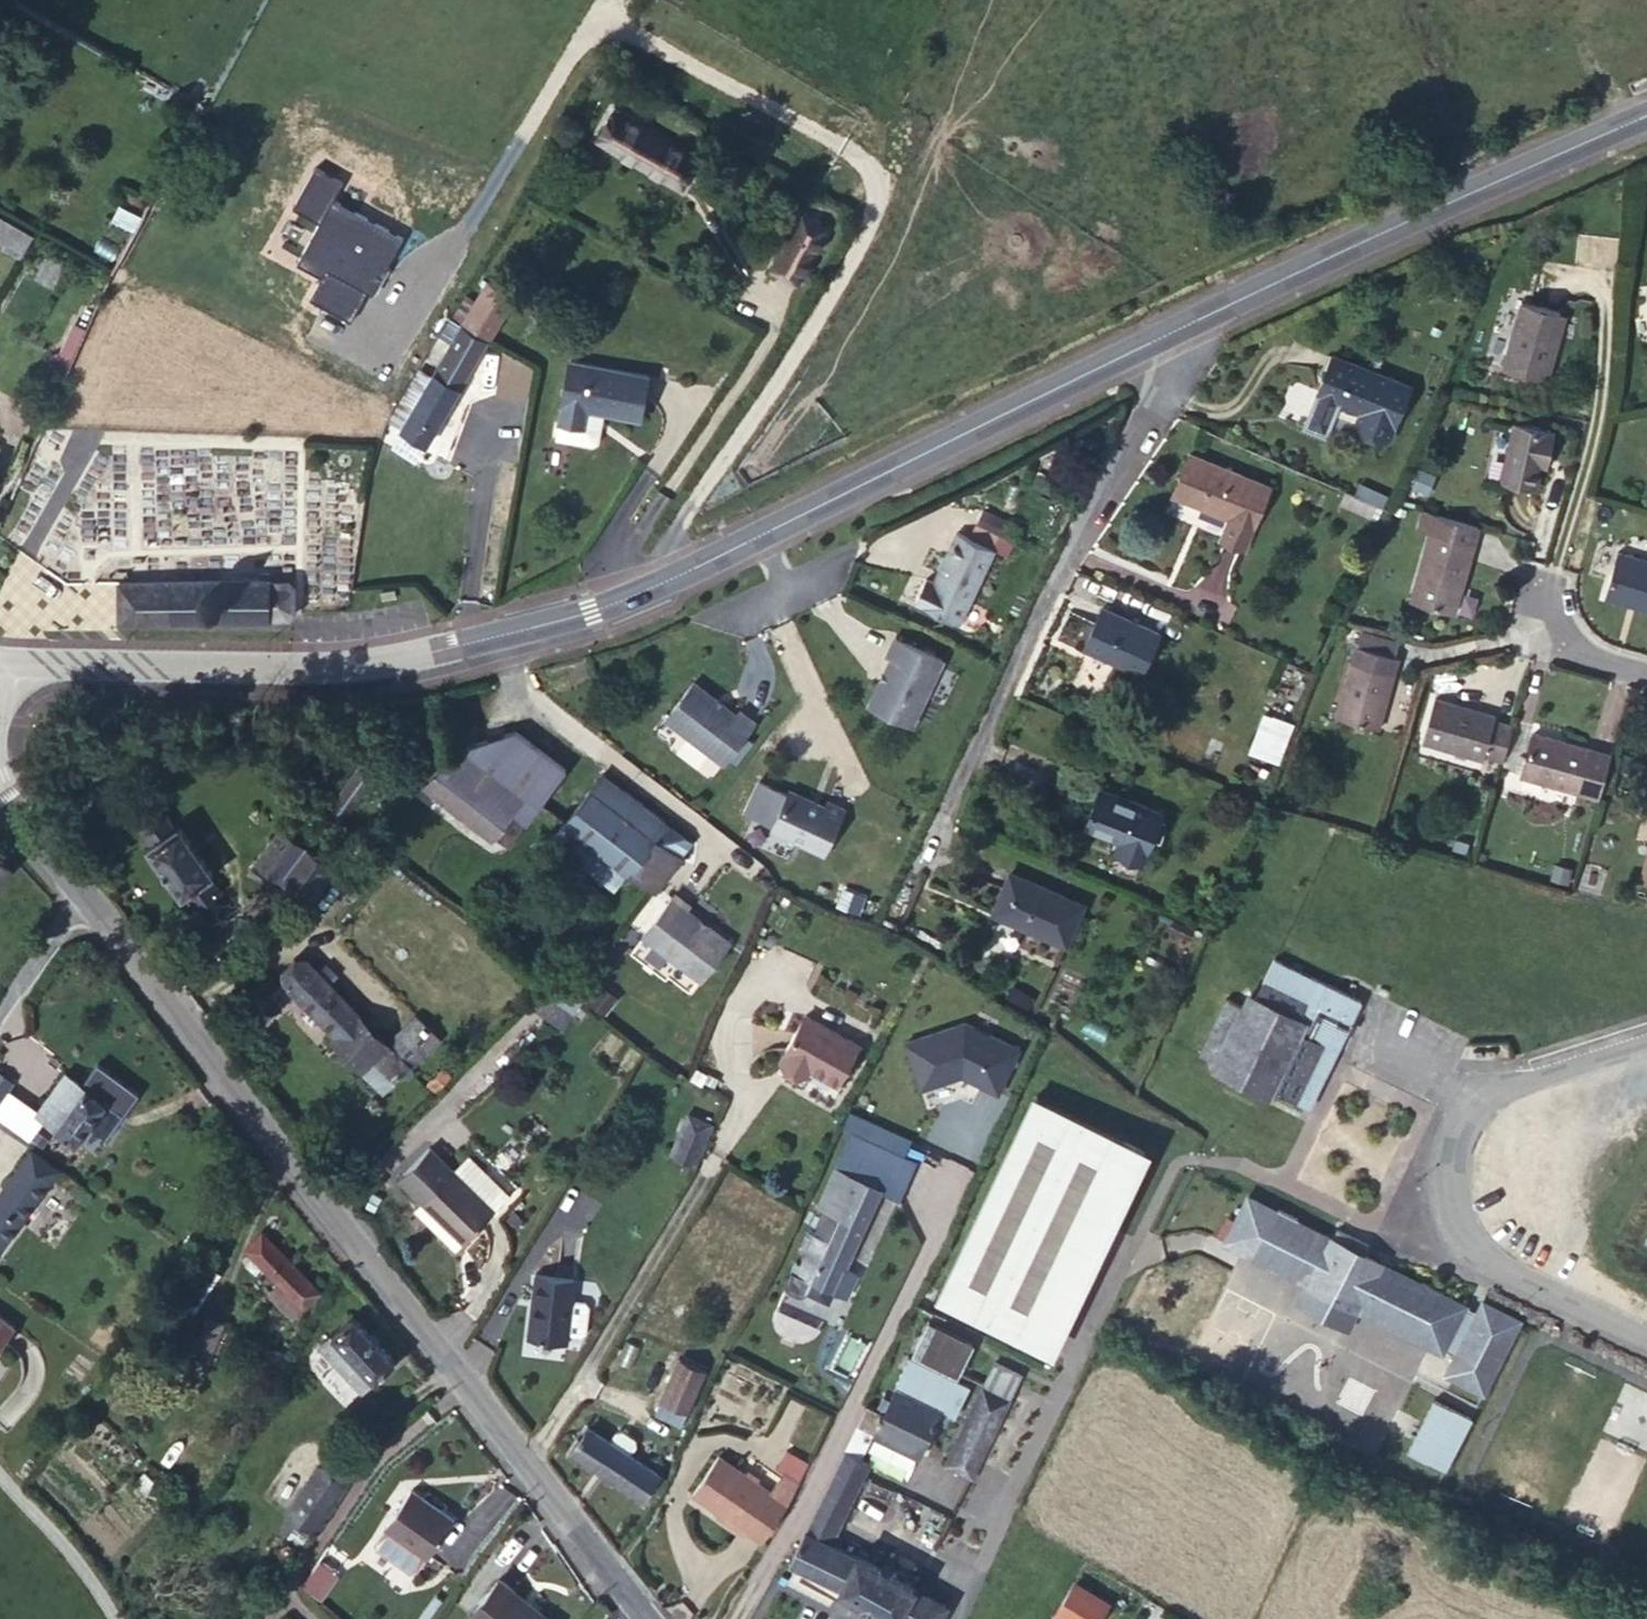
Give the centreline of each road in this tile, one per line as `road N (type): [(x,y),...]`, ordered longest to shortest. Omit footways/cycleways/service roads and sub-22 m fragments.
road 1 (secondary): [(1646,116),(1181,328),(611,606),(339,667),(0,665)]
road 2 (tertiary): [(72,887),(651,1618)]
road 3 (residential): [(1646,1340),(1491,1273),(1450,1222),(1449,1163),(1473,1108),(1540,1068),(1646,1039)]
road 4 (unclassified): [(0,1477),(68,1548),(109,1618)]
road 5 (residential): [(1646,664),(1545,637),(1542,592)]
road 6 (unclassified): [(72,887),(0,1001)]
road 7 (tertiary): [(0,792),(19,828),(72,887)]

